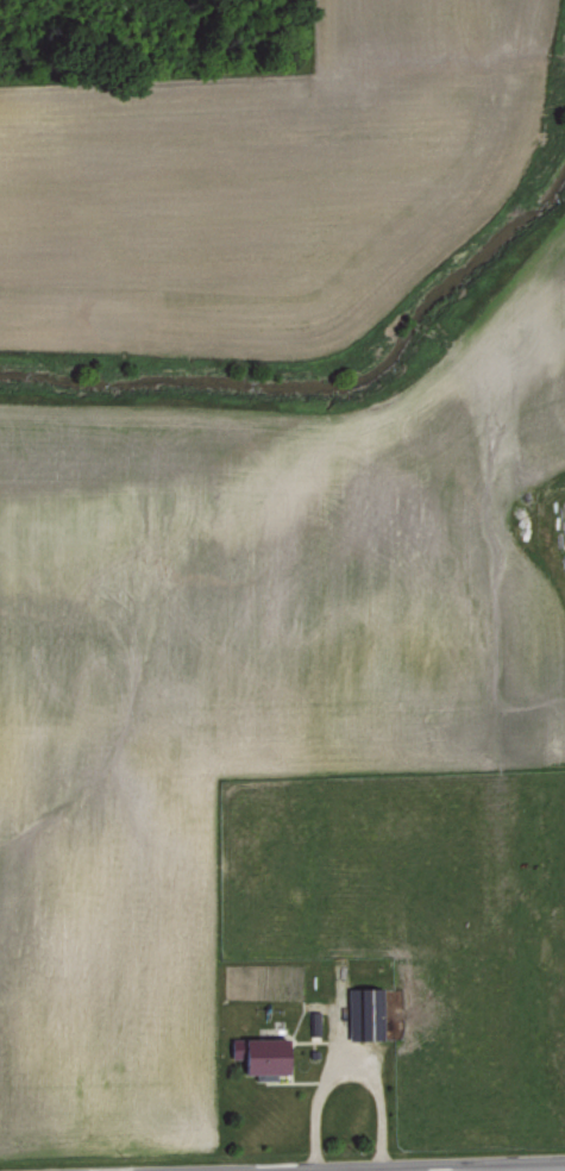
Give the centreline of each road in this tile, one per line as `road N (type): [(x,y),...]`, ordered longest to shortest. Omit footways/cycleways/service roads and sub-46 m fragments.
road 1 (residential): [(252,1170),(564,1164)]

